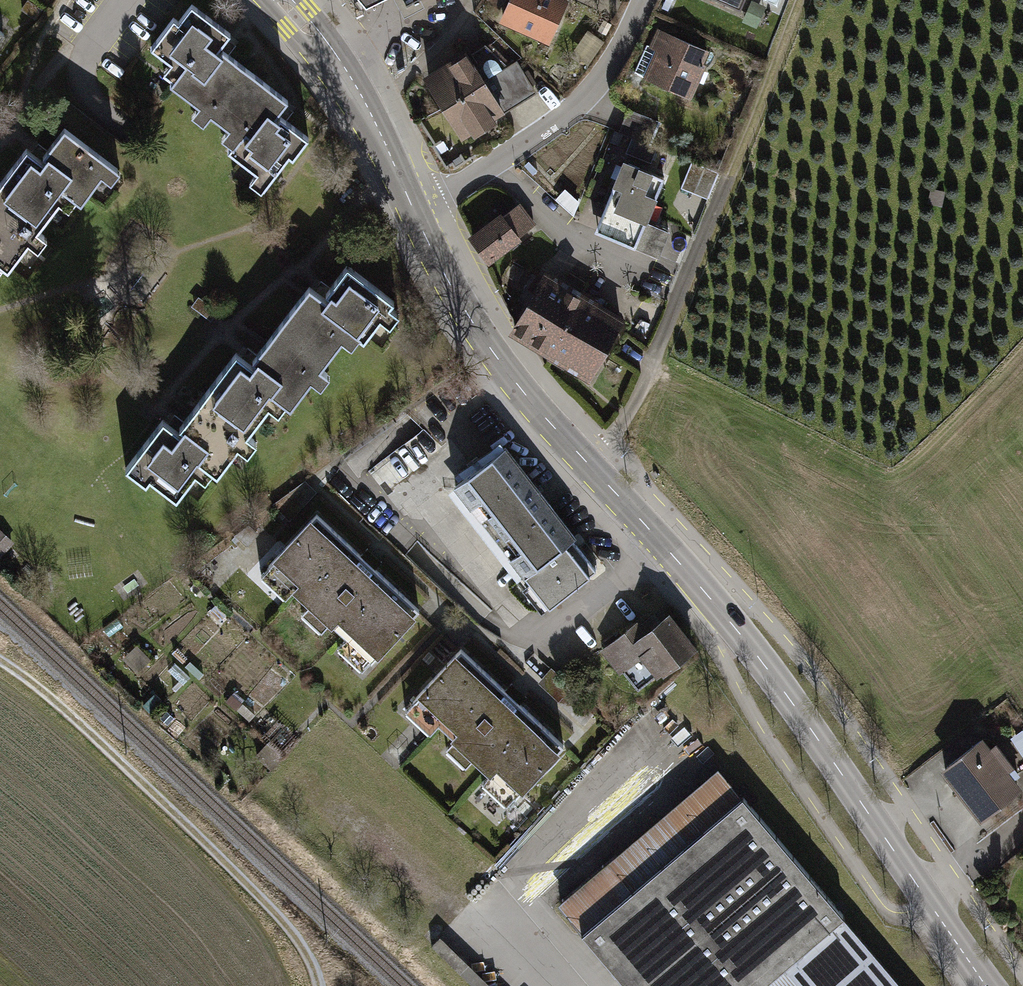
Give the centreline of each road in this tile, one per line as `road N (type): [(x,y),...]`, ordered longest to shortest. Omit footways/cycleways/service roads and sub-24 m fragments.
road 1 (secondary): [(990,985),(784,692),(527,398),(465,311),(414,208)]
road 2 (track): [(584,462),(625,420),(657,362),(800,0)]
road 3 (track): [(0,661),(81,725),(255,895),(305,953),(317,985)]
road 4 (residential): [(642,0),(586,99),(414,208)]
road 5 (secondary): [(414,208),(352,87),(280,0)]

